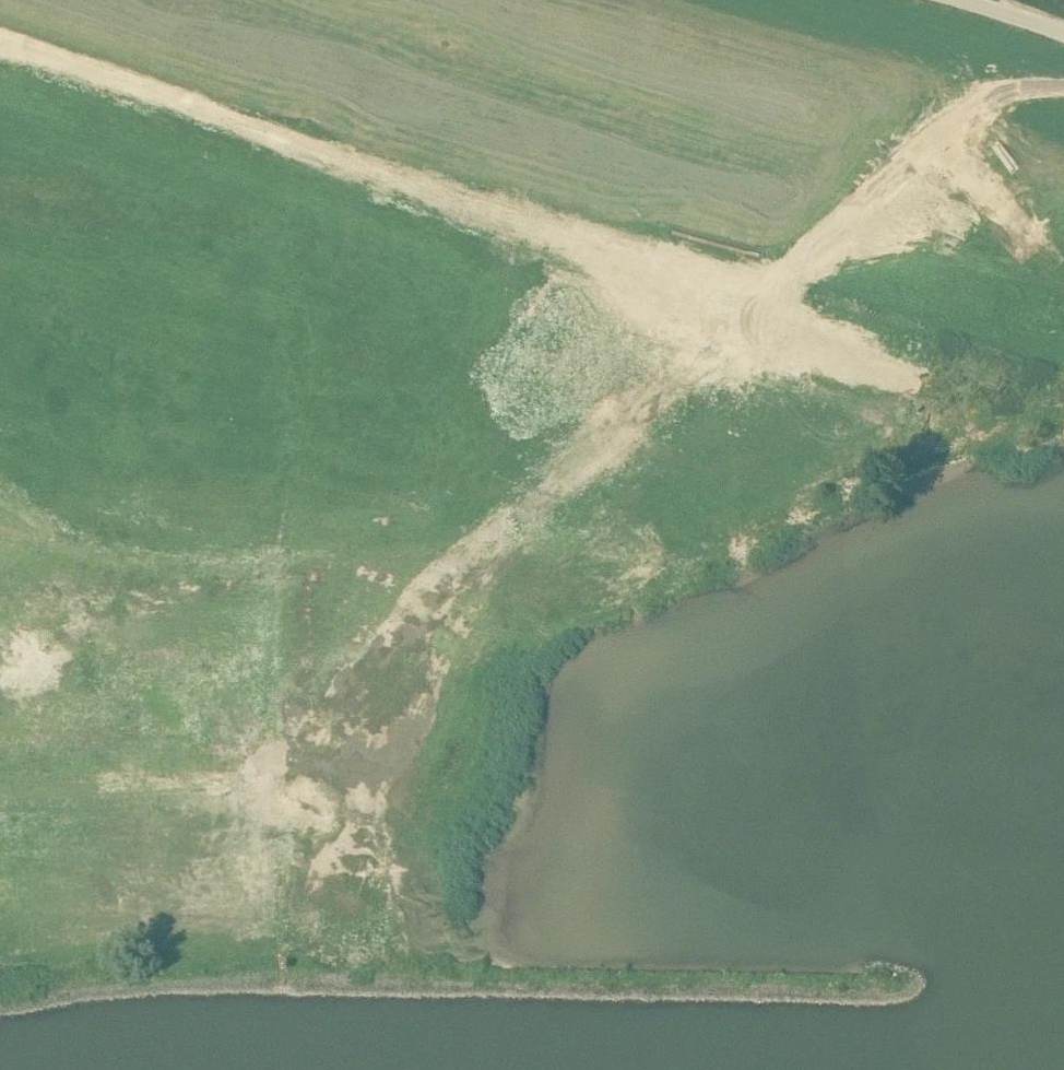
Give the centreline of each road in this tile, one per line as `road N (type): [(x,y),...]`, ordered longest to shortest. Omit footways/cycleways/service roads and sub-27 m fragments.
road 1 (track): [(777,271),(938,136),(1005,106),(1063,101)]

